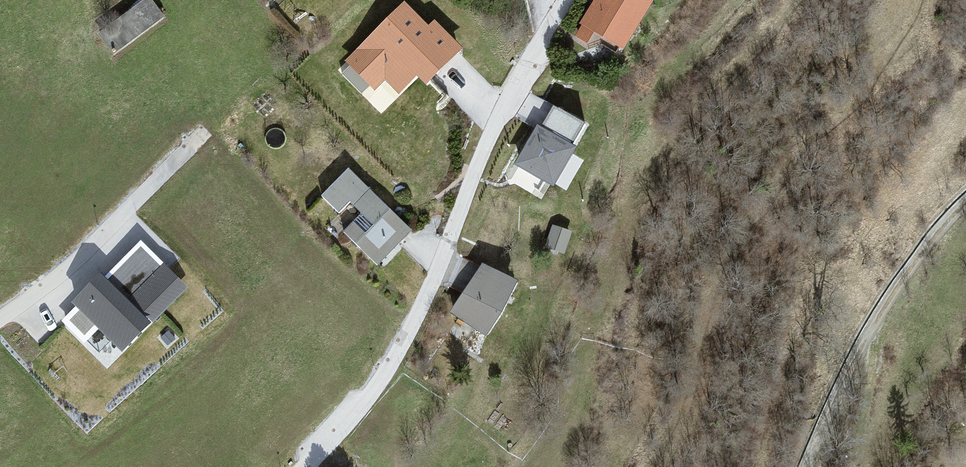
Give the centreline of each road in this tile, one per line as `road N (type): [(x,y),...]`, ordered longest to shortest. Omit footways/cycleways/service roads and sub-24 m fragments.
road 1 (residential): [(307,466),(375,390),(407,335),(492,131),(564,0)]
road 2 (track): [(965,210),(893,303),(817,466)]
road 3 (residential): [(0,325),(62,279),(203,138)]

